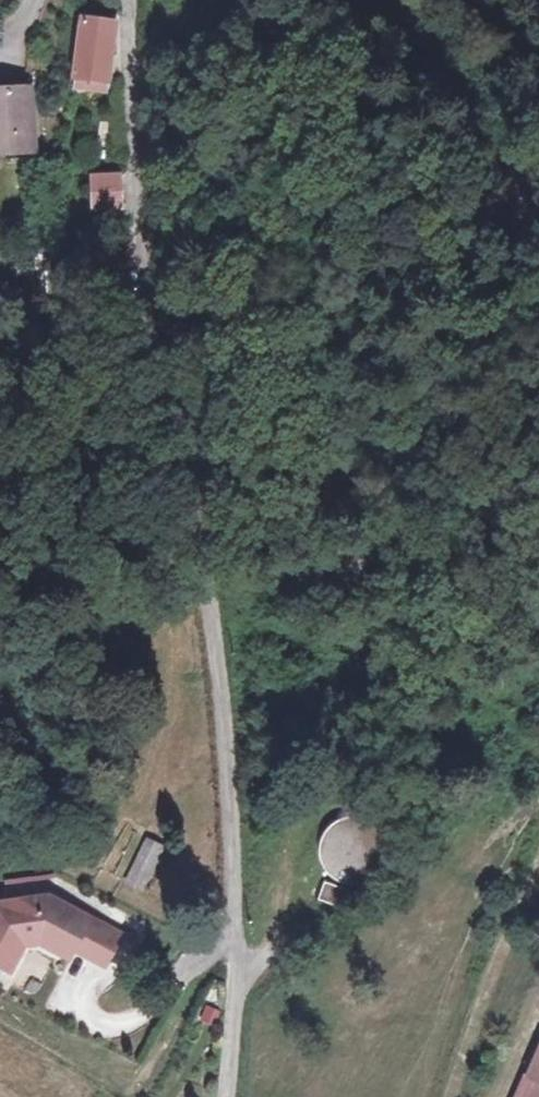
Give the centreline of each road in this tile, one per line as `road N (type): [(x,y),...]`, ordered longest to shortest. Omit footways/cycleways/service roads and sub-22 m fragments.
road 1 (residential): [(131,0),(148,306),(182,417),(216,689),(234,923),(231,1096)]

